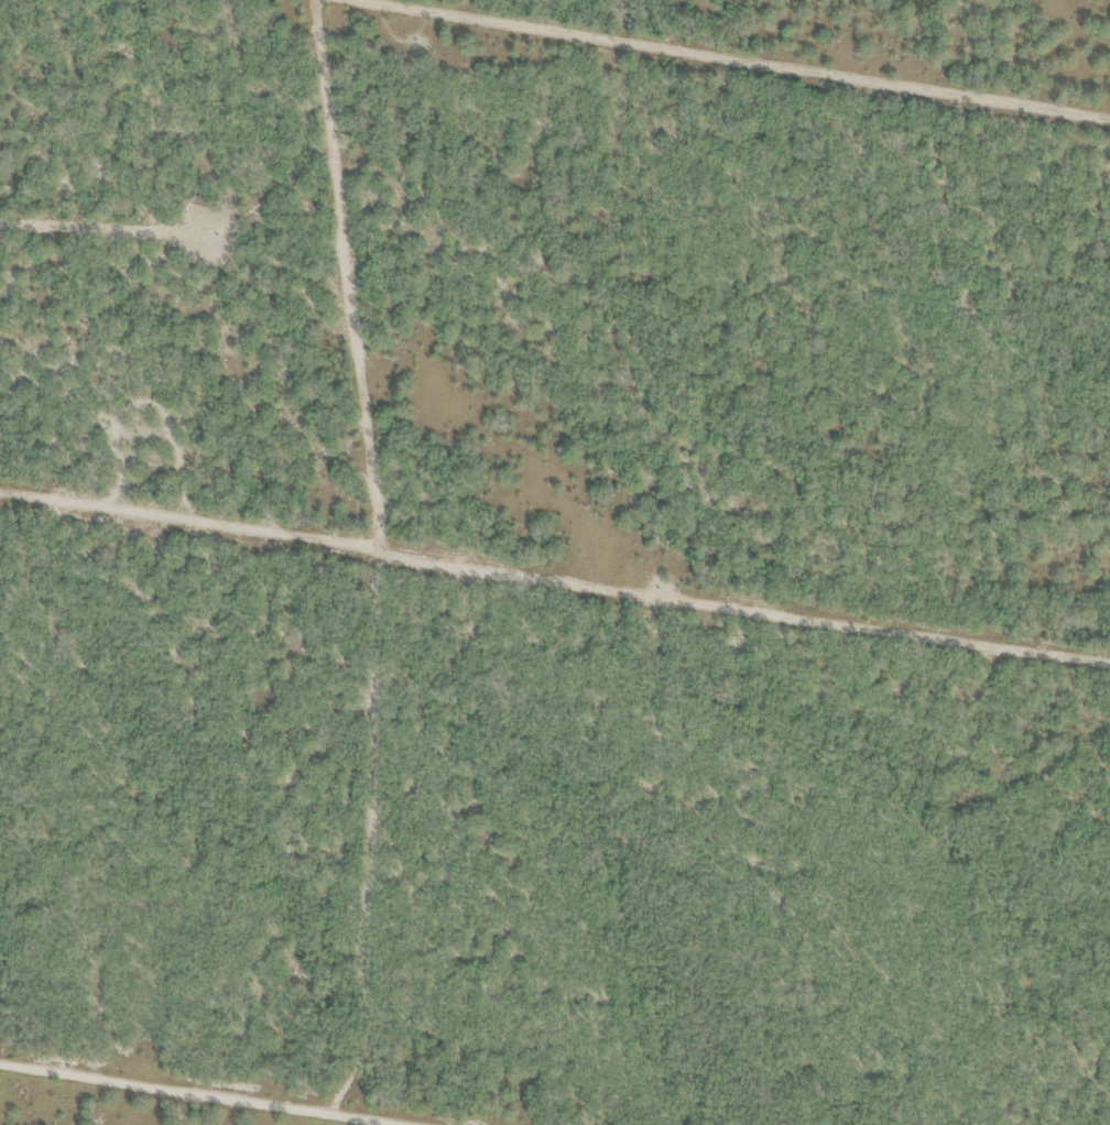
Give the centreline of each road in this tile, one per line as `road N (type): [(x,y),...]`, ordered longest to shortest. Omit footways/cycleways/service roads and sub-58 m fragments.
road 1 (residential): [(615,1124),(0,1039)]

